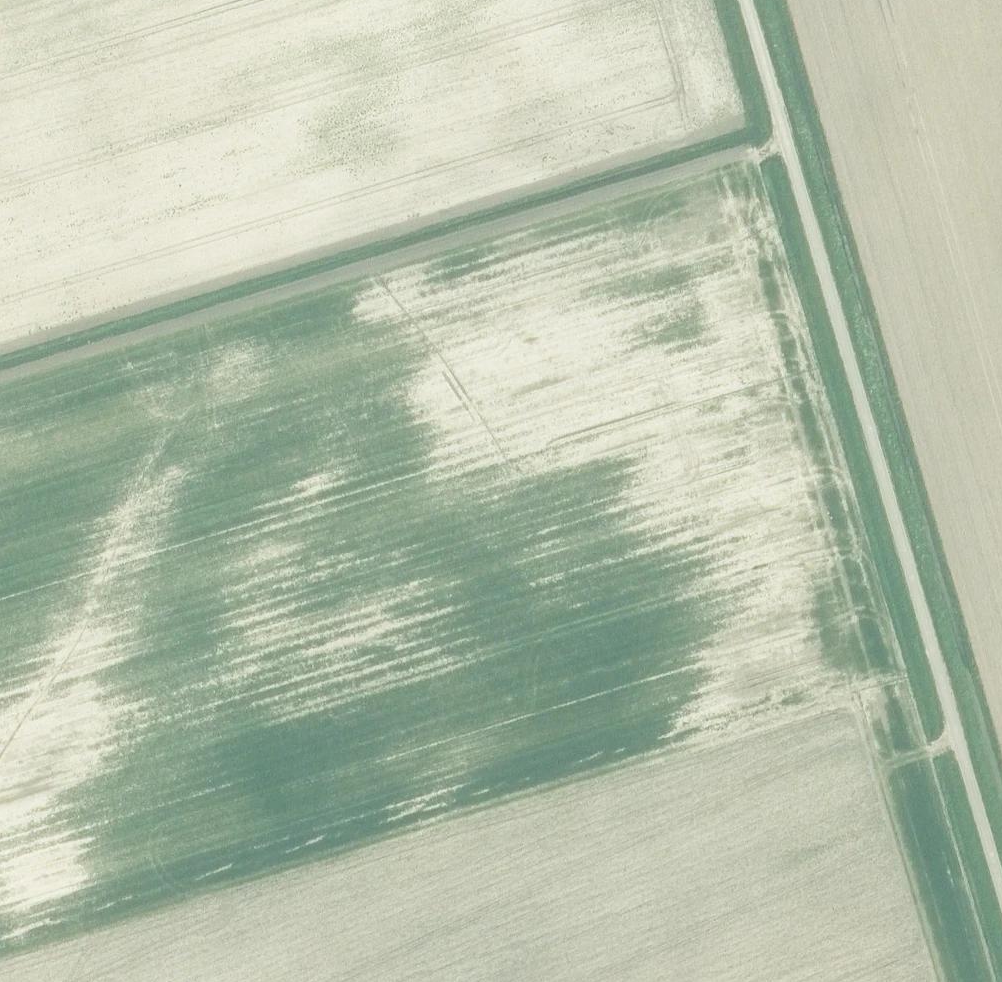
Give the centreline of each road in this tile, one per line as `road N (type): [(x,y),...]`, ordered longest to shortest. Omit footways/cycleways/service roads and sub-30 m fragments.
road 1 (unclassified): [(1001,890),(752,0)]

